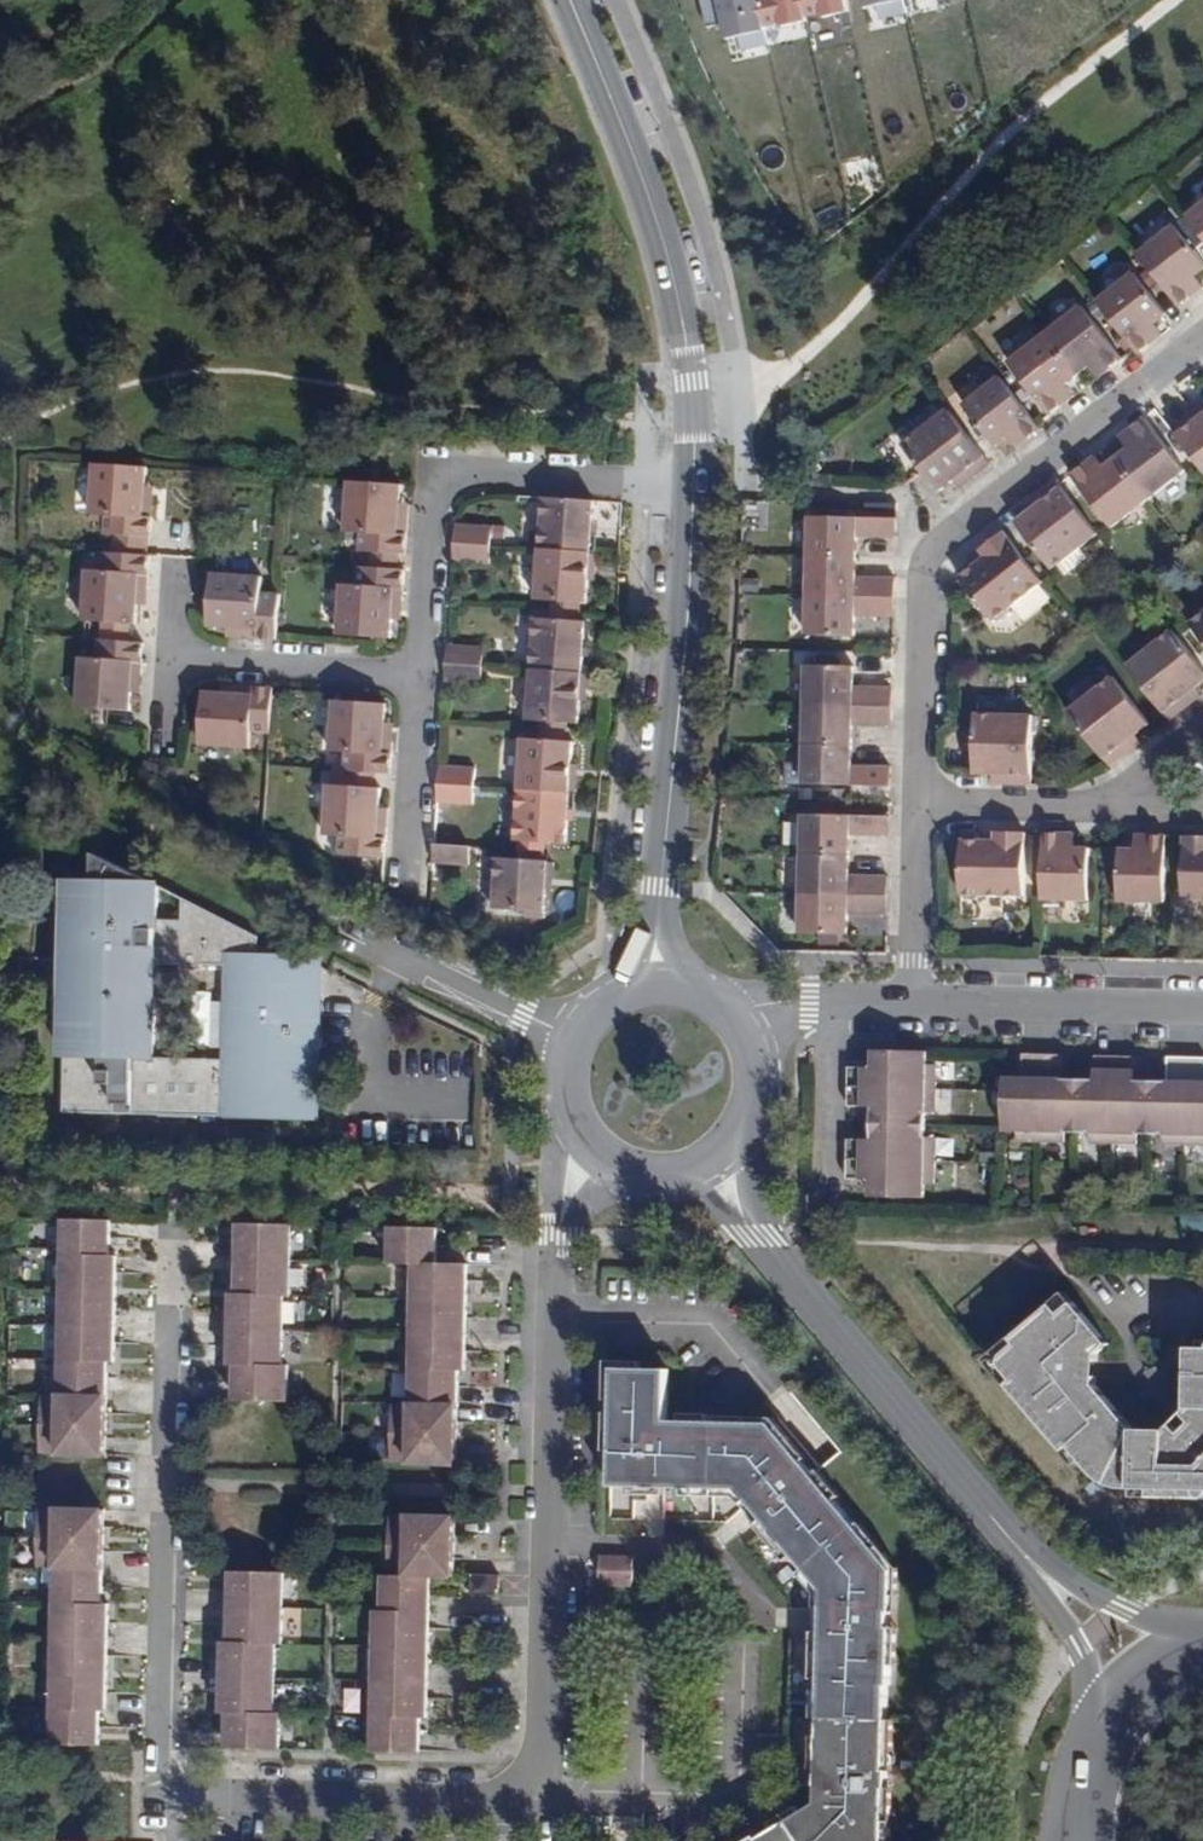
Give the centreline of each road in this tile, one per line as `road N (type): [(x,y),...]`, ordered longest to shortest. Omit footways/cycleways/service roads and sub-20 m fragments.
road 1 (residential): [(530,1769),(539,1737),(554,1238),(585,1139)]
road 2 (residential): [(1202,334),(918,562),(918,803)]
road 3 (residential): [(181,1240),(163,1773),(194,1796)]
road 4 (tertiary): [(693,490),(690,382),(664,231),(574,0)]
road 5 (tertiary): [(661,985),(660,890),(693,490)]
road 6 (tertiary): [(721,1158),(755,1241),(996,1524)]
road 7 (residential): [(415,670),(438,470),(693,490)]
road 8 (residential): [(194,1796),(507,1798),(530,1769)]
road 9 (residential): [(913,1004),(1202,1011)]
road 10 (residential): [(169,652),(415,670)]
road 11 (tertiary): [(1202,1638),(1082,1590),(996,1524)]
road 12 (tertiary): [(996,1524),(1075,1645),(1108,1729)]
road 13 (residential): [(402,902),(415,670)]
road 14 (tertiary): [(661,985),(612,999),(577,1037),(566,1089),(585,1139)]
road 15 (residential): [(710,998),(913,1004)]
road 16 (residential): [(918,803),(913,1004)]
road 17 (residential): [(723,1798),(588,1798),(530,1769)]
road 18 (tertiary): [(721,1158),(742,1135),(758,1075),(751,1044),(710,998)]
road 19 (residential): [(918,803),(1095,808)]
road 20 (tertiary): [(585,1139),(607,1160),(664,1177),(721,1158)]
road 21 (residential): [(1202,726),(1095,808)]
road 22 (tertiary): [(1202,1655),(1139,1691),(1108,1729)]

